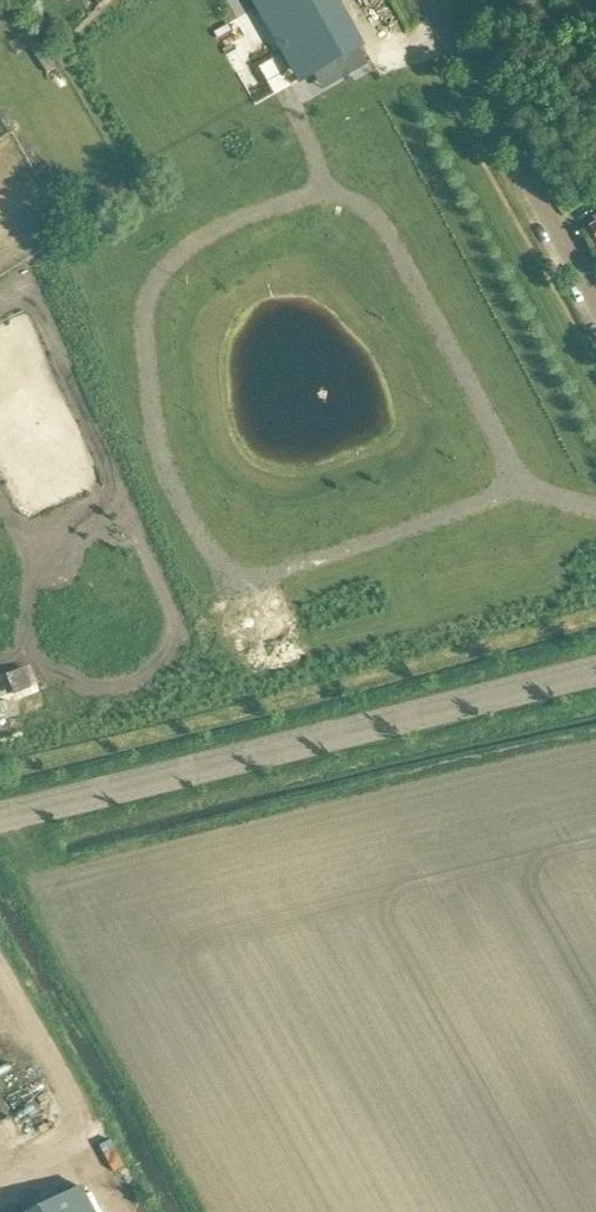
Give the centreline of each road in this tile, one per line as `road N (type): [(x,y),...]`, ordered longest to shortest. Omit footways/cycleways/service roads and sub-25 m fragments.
road 1 (tertiary): [(595,671),(0,818)]
road 2 (unclassified): [(595,314),(419,0)]

